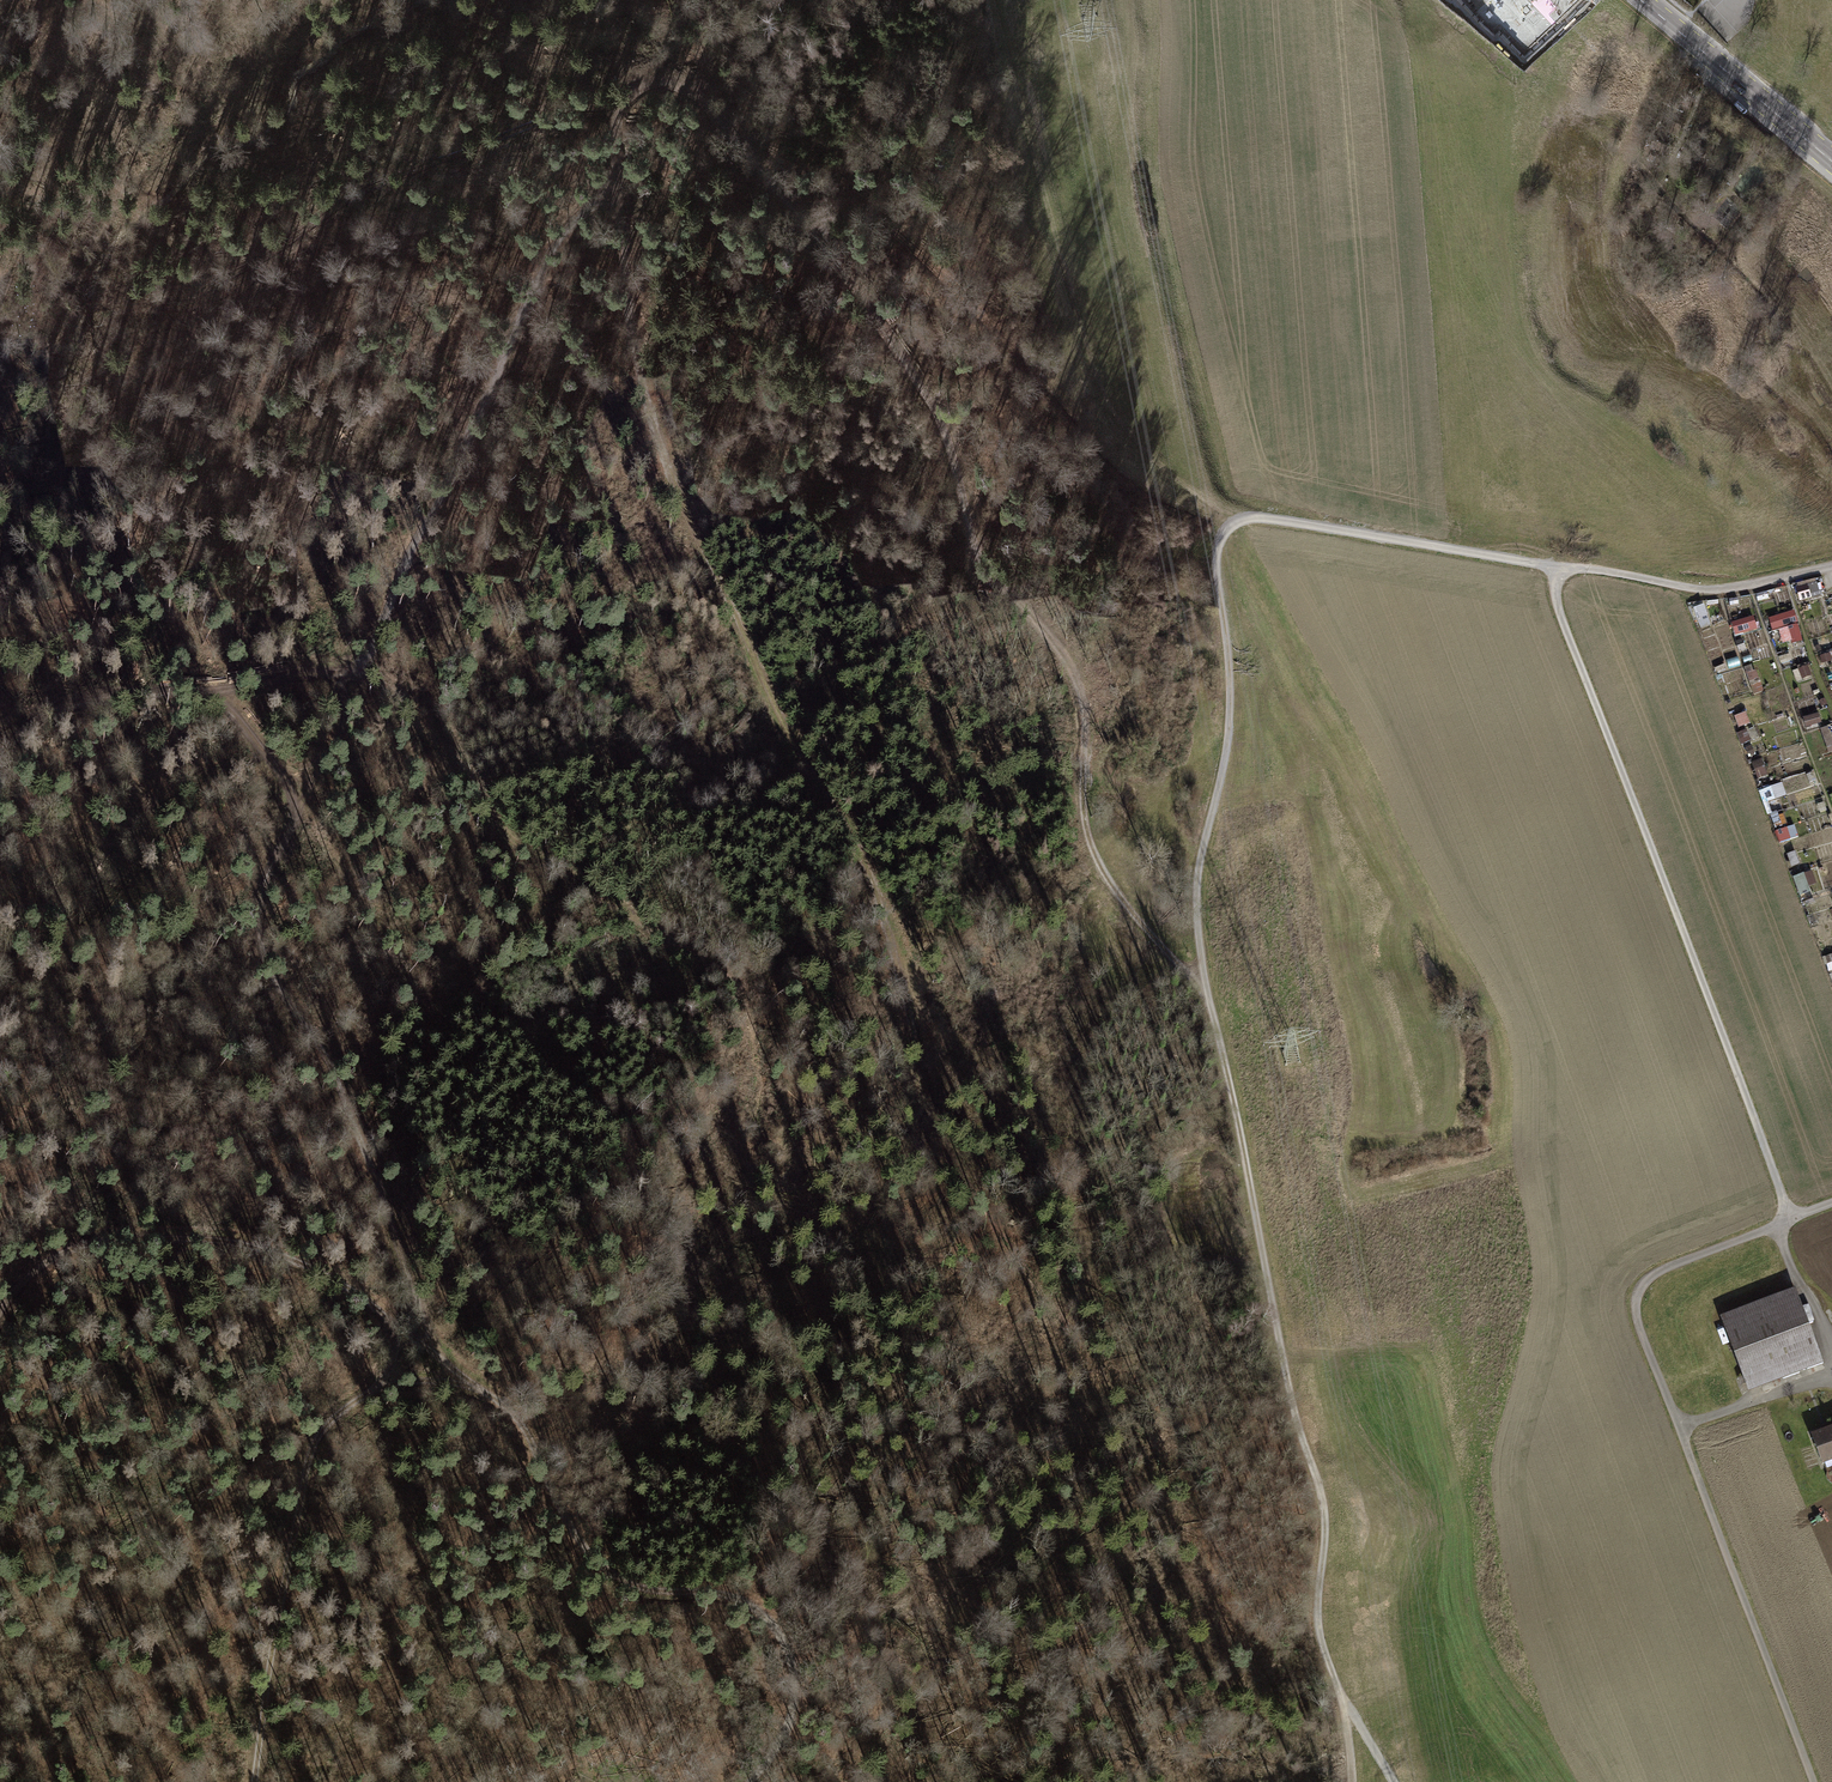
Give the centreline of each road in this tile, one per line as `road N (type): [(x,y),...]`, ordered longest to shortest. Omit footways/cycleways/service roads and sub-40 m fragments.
road 1 (track): [(615,190),(647,413),(682,511),(882,900),(934,1128),(978,1205),(1046,1295),(1125,1450),(1184,1493),(1201,1553),(1258,1670),(1284,1711),(1353,1781)]
road 2 (track): [(1558,567),(1559,607),(1792,1217),(1662,1266),(1636,1289),(1634,1314),(1812,1781)]
road 3 (track): [(1206,990),(1120,897),(1097,858),(1082,808),(1083,680),(1023,602),(982,573),(938,408),(840,266),(692,88),(662,80),(620,105),(615,190)]
road 4 (track): [(822,1413),(783,1337),(750,1228),(759,1071),(733,978),(508,840),(394,692),(361,682)]
road 5 (track): [(1353,1781),(1341,1691),(1321,1636),(1330,1517),(1291,1396),(1206,990)]
road 6 (track): [(428,1349),(428,1326),(342,1088),(279,982),(262,916),(268,886),(339,738),(346,711),(337,674)]
road 7 (track): [(753,1781),(794,1707),(786,1642),(765,1614),(737,1600),(635,1590),(561,1517),(519,1417),(428,1349)]
road 8 (track): [(361,682),(406,551),(449,479),(561,240),(615,190)]
road 9 (track): [(252,1781),(310,1460),(329,1420),(388,1371),(401,1331)]
road 10 (track): [(1206,990),(1195,895),(1229,736),(1216,562),(1220,543),(1238,522)]
road 11 (track): [(401,1331),(361,1297),(303,1267),(162,1234),(111,1237),(61,1253),(0,1317)]
road 12 (track): [(337,674),(60,705),(12,740),(0,758)]
road 13 (track): [(1238,522),(1265,518),(1558,567)]
road 14 (track): [(362,0),(276,56),(238,105),(163,161),(131,197)]
road 15 (track): [(1558,567),(1707,588),(1831,565)]
road 16 (secondary): [(1831,161),(1640,0)]
road 17 (track): [(217,693),(282,772),(325,768)]

